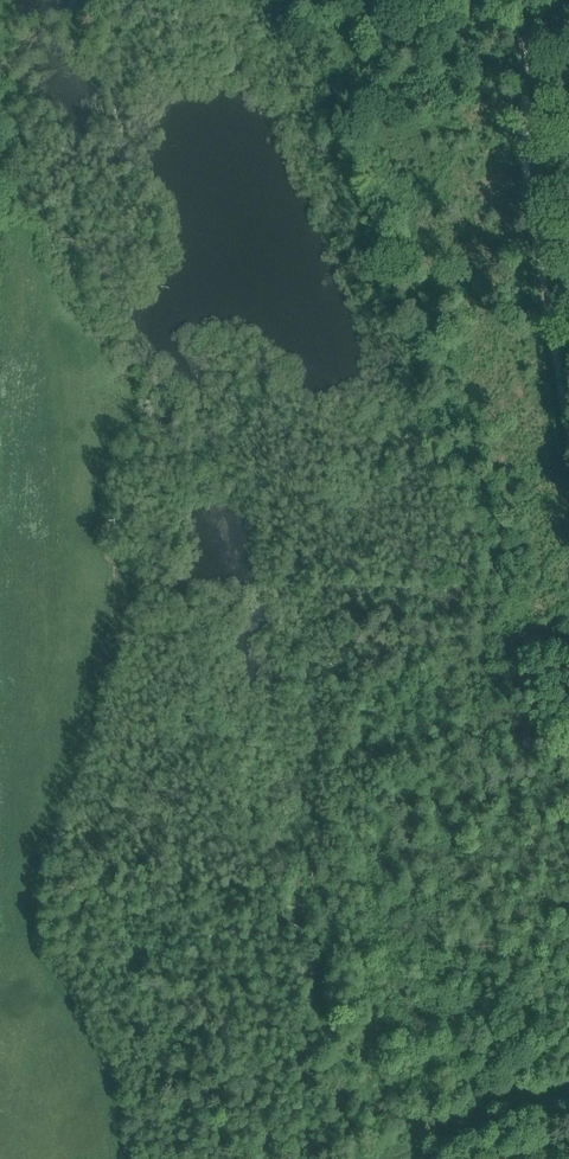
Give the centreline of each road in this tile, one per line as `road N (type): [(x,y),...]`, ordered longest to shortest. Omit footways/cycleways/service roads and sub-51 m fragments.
road 1 (track): [(515,0),(526,46),(523,158),(568,439)]

